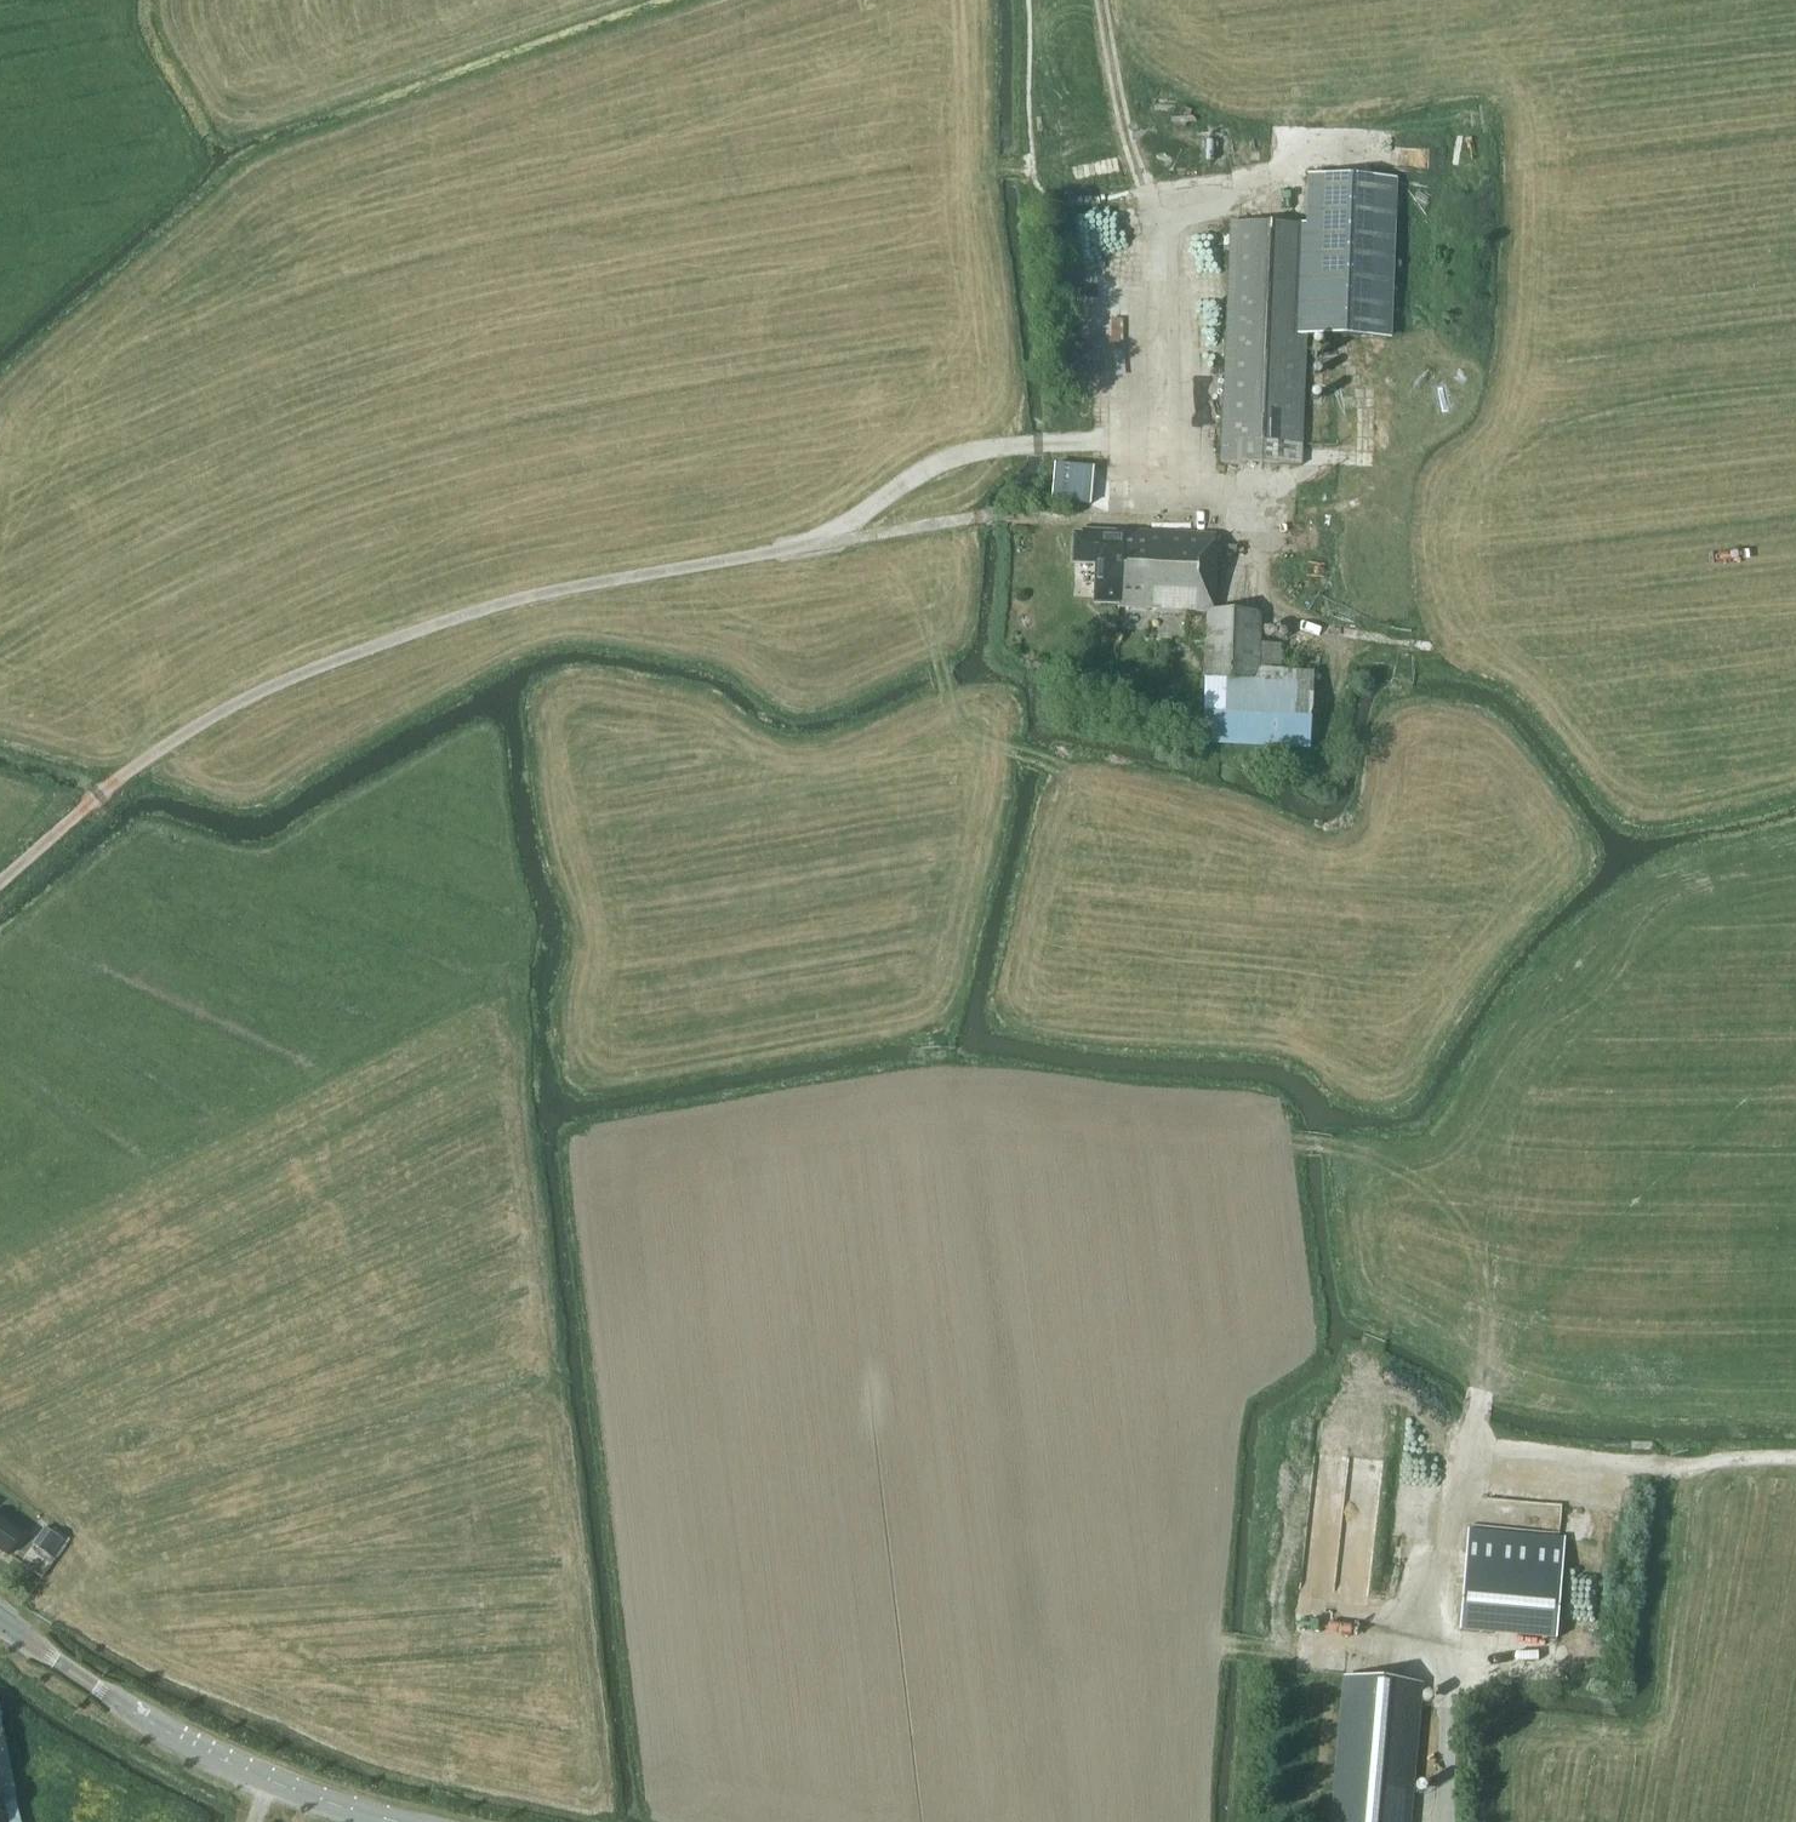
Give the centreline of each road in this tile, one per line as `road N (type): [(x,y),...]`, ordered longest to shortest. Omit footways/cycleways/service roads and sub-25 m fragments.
road 1 (unclassified): [(0,887),(172,745),(321,663),(444,623),(878,538),(975,526)]
road 2 (tertiary): [(393,1821),(295,1793),(104,1694),(0,1620)]

